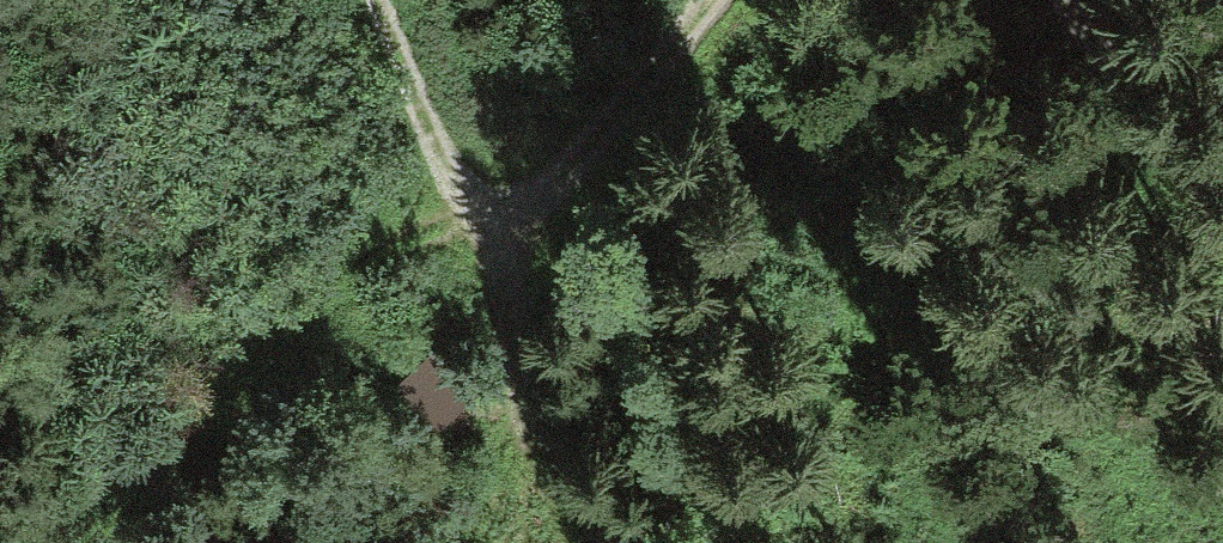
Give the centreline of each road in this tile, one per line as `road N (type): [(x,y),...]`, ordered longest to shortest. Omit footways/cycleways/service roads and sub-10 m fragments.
road 1 (track): [(107,542),(284,333),(339,285),(468,221),(400,0)]
road 2 (track): [(580,542),(468,221),(552,172),(617,116),(707,0)]
road 3 (track): [(1222,221),(1065,0)]

